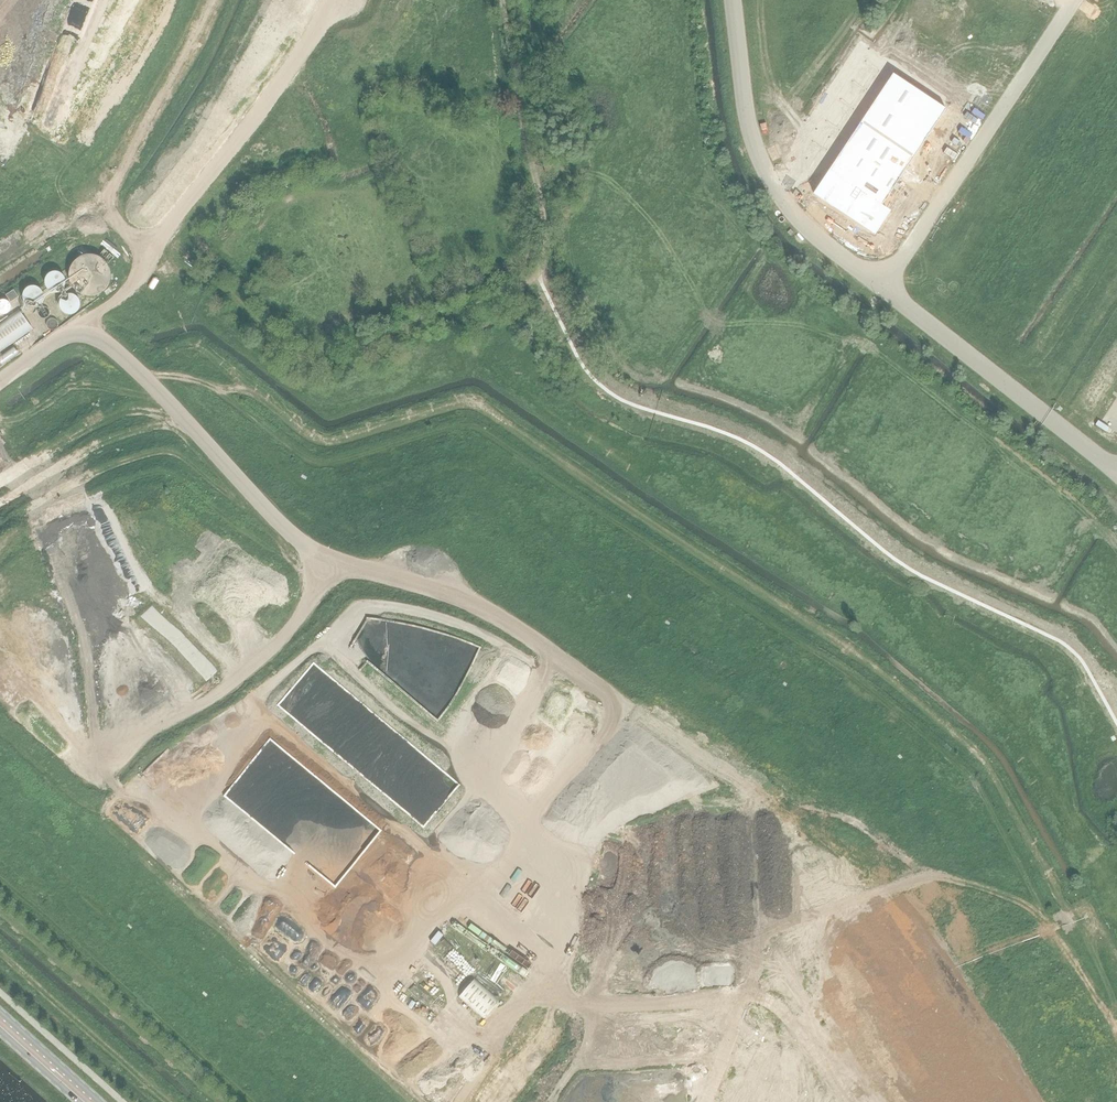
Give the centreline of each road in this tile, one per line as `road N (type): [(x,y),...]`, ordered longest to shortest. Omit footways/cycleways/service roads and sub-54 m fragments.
road 1 (track): [(69,333),(152,271),(181,273),(208,282),(293,356),(332,362),(539,273)]
road 2 (track): [(575,667),(511,761),(438,914),(355,1004)]
road 3 (unclassified): [(1074,0),(883,285)]
road 4 (unclassified): [(732,0),(747,120),(770,179),(808,229),(883,285)]
road 5 (track): [(324,560),(304,613),(265,660),(226,688),(163,715),(92,780)]
road 6 (track): [(332,0),(302,55),(167,229),(152,271)]
road 7 (track): [(705,1101),(777,918),(759,792)]
road 8 (track): [(504,0),(546,228),(539,273)]
road 9 (track): [(488,812),(449,792),(374,784),(342,767),(287,711)]
road 10 (unclassified): [(883,285),(1047,413)]
road 11 (secondary): [(91,1101),(0,1020)]

